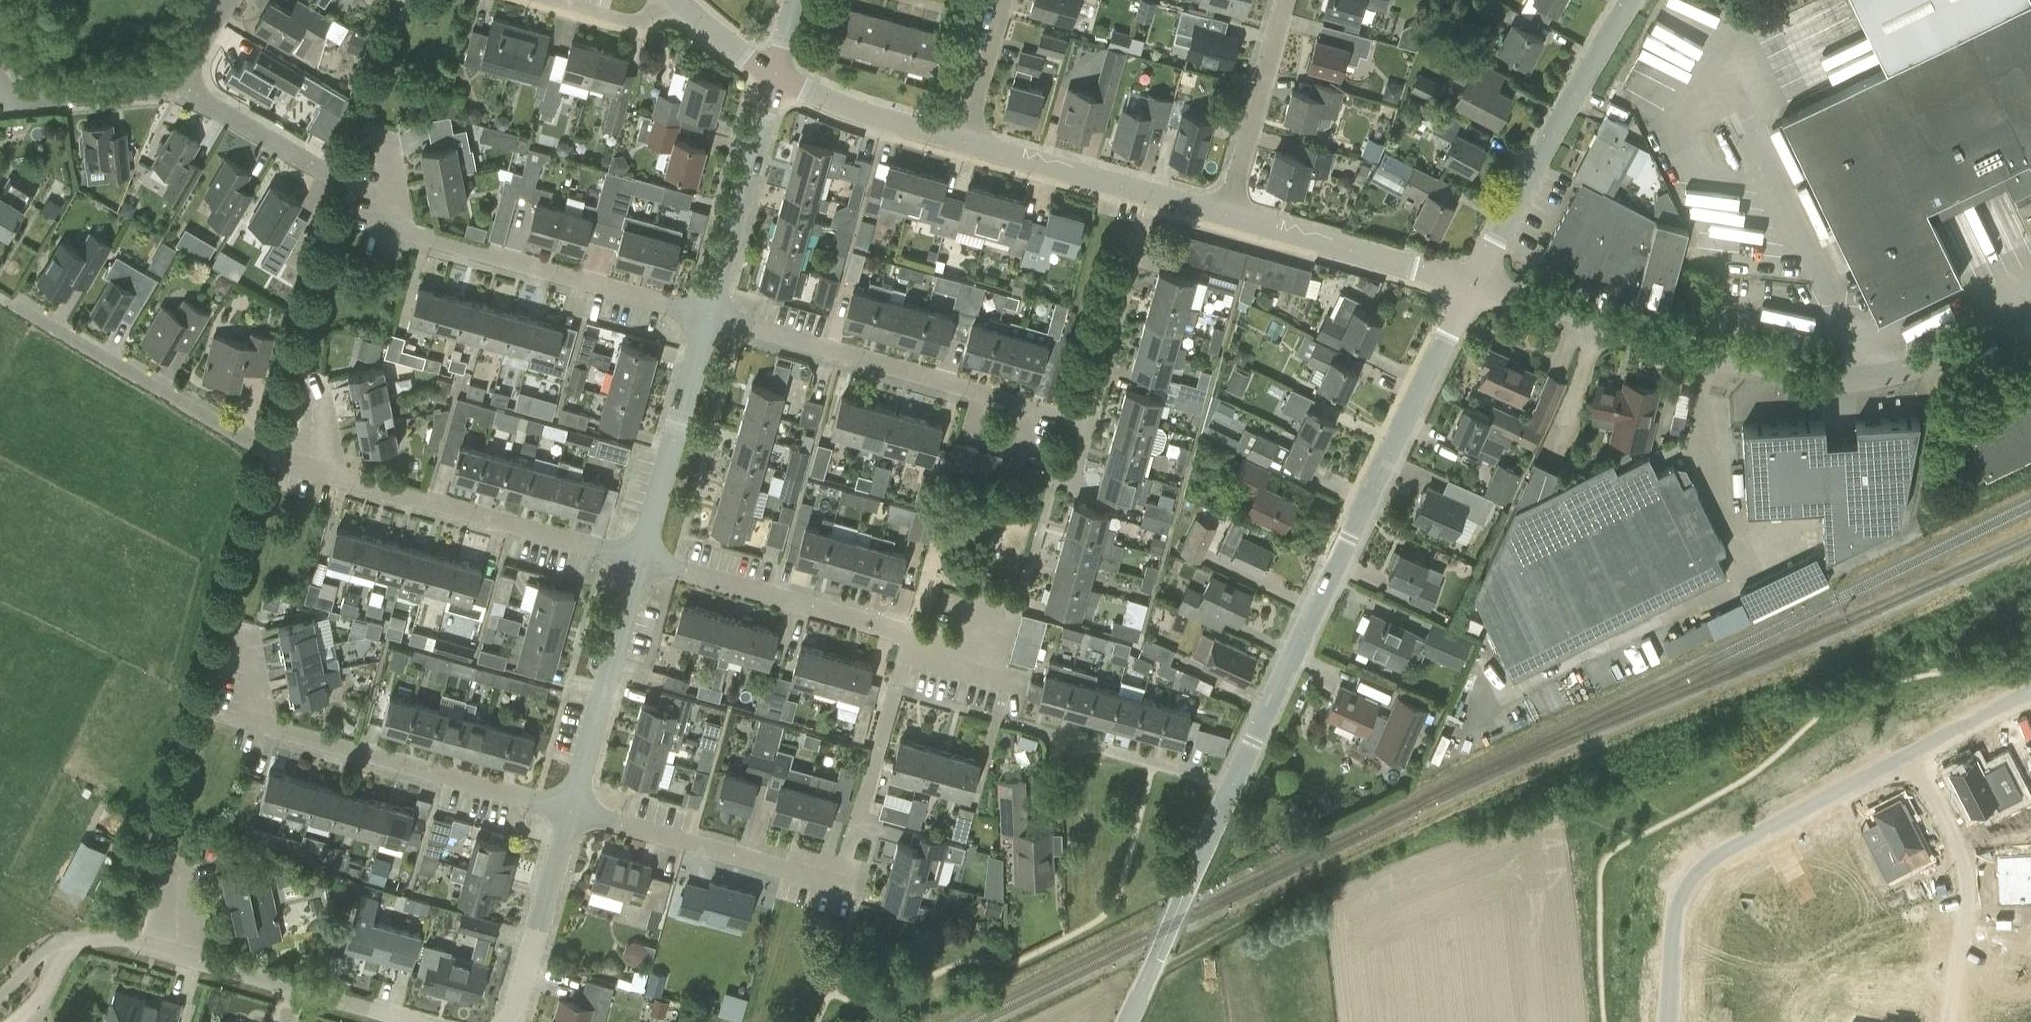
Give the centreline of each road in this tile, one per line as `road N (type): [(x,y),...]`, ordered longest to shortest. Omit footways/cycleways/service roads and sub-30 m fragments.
road 1 (tertiary): [(1471,286),(1821,379),(1916,369),(2030,315)]
road 2 (tertiary): [(1233,786),(1471,286)]
road 3 (residential): [(710,315),(405,230),(388,135)]
road 4 (residential): [(569,810),(253,724),(251,640)]
road 5 (residential): [(1912,756),(1690,876),(1675,921),(1669,1021)]
road 6 (residential): [(1088,423),(710,315)]
road 7 (residential): [(332,473),(278,457),(0,292)]
road 8 (residential): [(978,654),(640,559)]
road 9 (residential): [(569,810),(839,883),(852,833)]
road 10 (tertiary): [(1471,286),(1632,0)]
road 11 (residential): [(640,559),(332,473)]
road 12 (residential): [(1950,1021),(1968,919),(1966,861),(1912,756)]
road 13 (residential): [(569,810),(640,559)]
road 14 (tertiary): [(1126,1021),(1233,786)]
road 15 (residential): [(1471,286),(1226,217)]
road 16 (residential): [(640,559),(710,315)]
road 17 (residential): [(418,1021),(176,954)]
road 18 (residential): [(710,315),(774,75)]
road 19 (residential): [(1226,217),(1284,0)]
road 20 (residential): [(512,1021),(569,810)]
road 21 (unclassified): [(176,954),(84,940),(59,957),(42,998),(14,1021)]
road 22 (residential): [(962,141),(855,112),(774,75)]
road 23 (residential): [(1149,196),(962,141)]
road 24 (residential): [(1055,735),(1233,786)]
road 25 (residential): [(178,88),(0,103)]
road 26 (residential): [(331,176),(178,88)]
road 27 (residential): [(1002,0),(962,141)]
road 28 (residential): [(663,0),(637,28),(536,0)]
road 29 (residential): [(2030,695),(1912,756)]
road 30 (residential): [(774,75),(673,0)]

